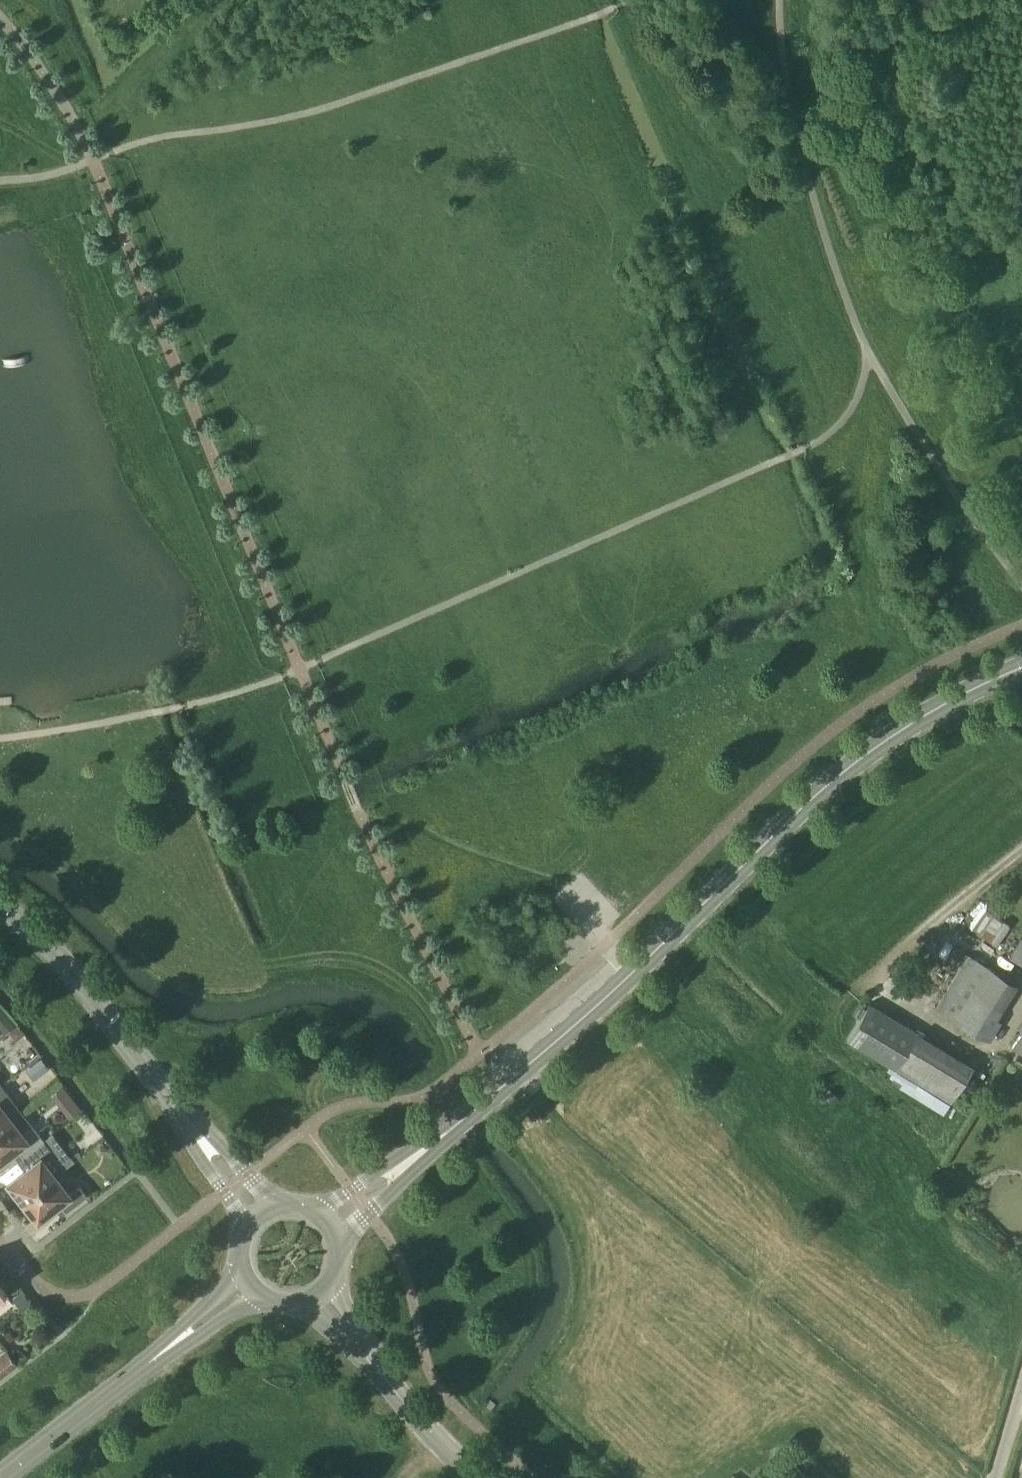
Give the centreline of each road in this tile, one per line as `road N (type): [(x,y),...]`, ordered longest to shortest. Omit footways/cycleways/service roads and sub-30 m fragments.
road 1 (tertiary): [(411,1161),(574,1024),(873,747),(1021,668)]
road 2 (tertiary): [(184,1116),(62,969),(0,916)]
road 3 (tertiary): [(1,1477),(178,1340)]
road 4 (tertiary): [(473,1477),(379,1368)]
road 5 (tertiary): [(184,1116),(196,1150),(248,1220)]
road 6 (tertiary): [(270,1203),(184,1116)]

